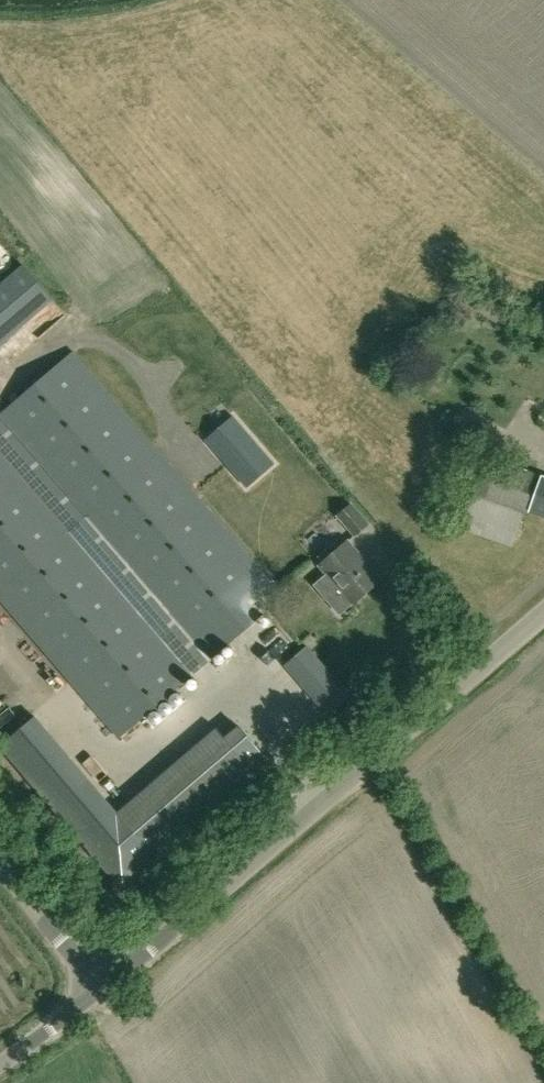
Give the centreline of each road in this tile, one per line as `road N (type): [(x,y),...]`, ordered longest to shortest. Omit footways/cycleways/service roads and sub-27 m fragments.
road 1 (unclassified): [(102,987),(543,612)]
road 2 (unclassified): [(102,987),(0,863)]
road 3 (unclassified): [(0,1064),(102,987)]

